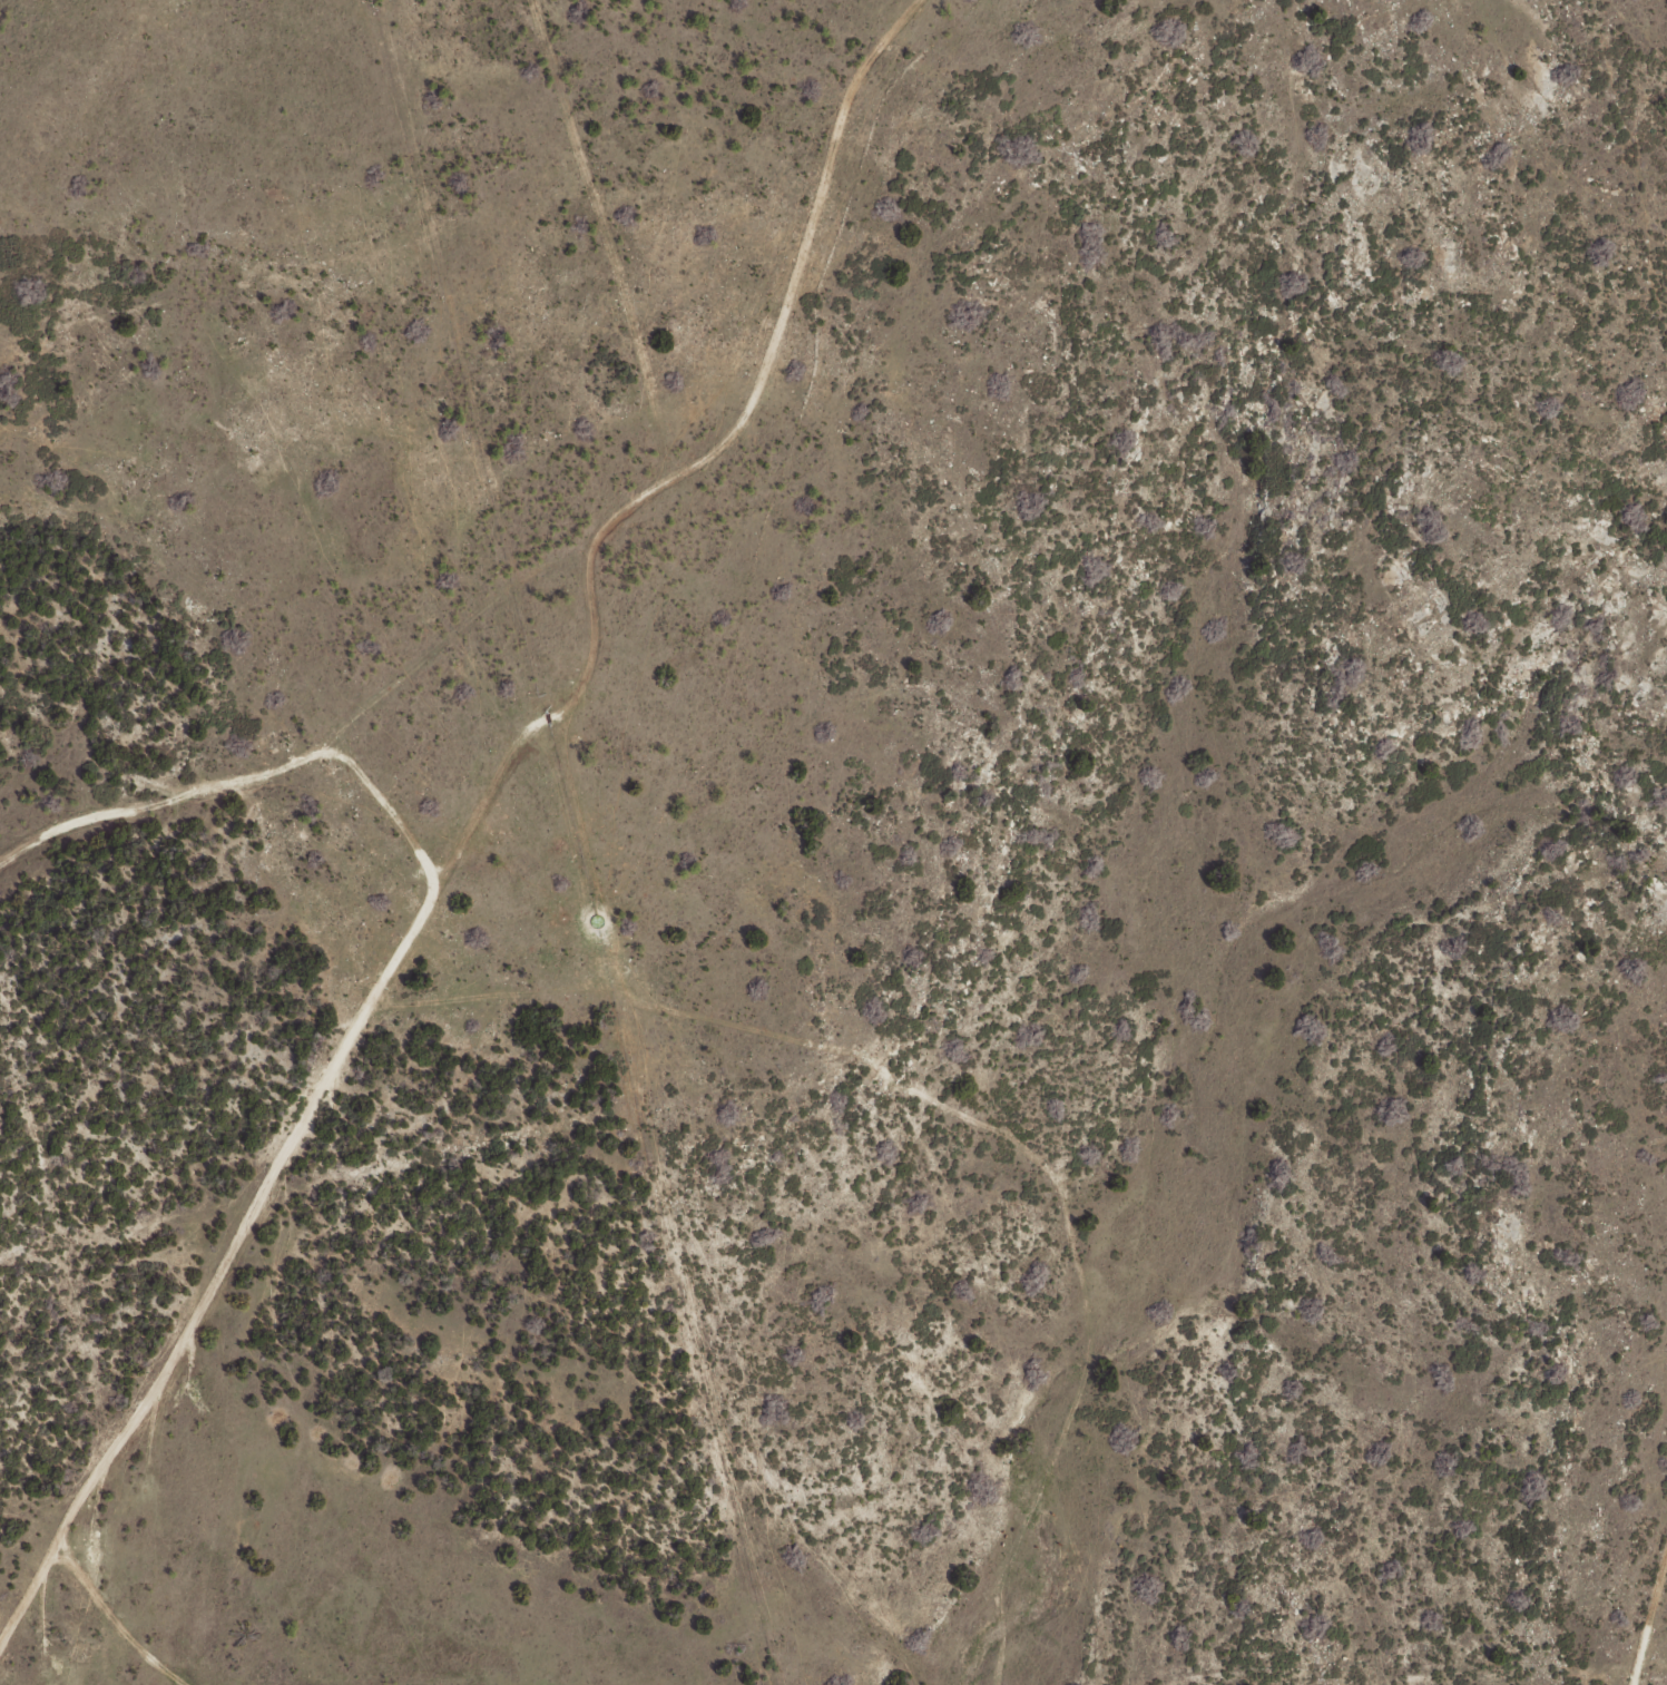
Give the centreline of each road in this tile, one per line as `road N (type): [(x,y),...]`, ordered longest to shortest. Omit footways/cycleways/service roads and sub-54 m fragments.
road 1 (track): [(230,1684),(220,1489),(355,1033),(484,797),(669,527),(669,504)]
road 2 (track): [(669,504),(580,532),(366,735),(266,797),(0,923)]
road 3 (track): [(669,504),(719,460),(899,49),(928,0)]

